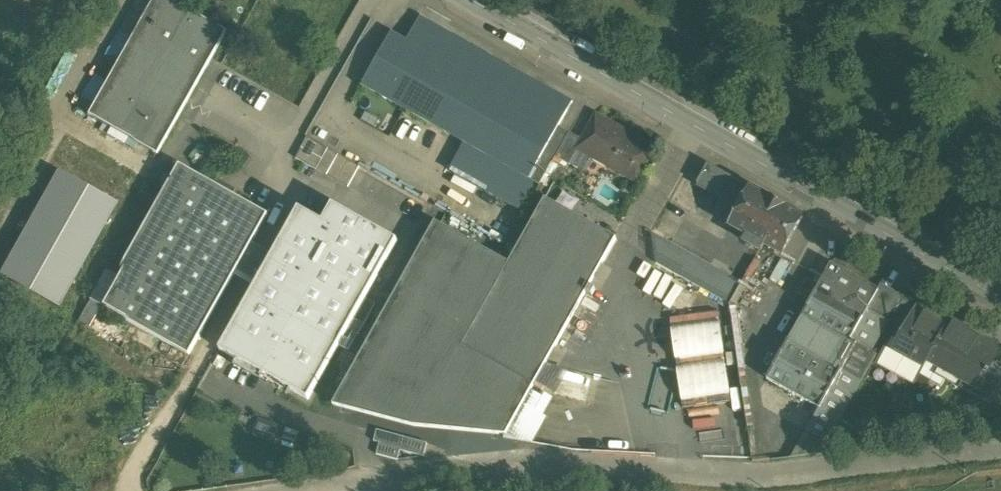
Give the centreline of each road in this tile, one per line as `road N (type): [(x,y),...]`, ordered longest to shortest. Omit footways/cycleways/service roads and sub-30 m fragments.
road 1 (tertiary): [(1000,298),(458,0)]

